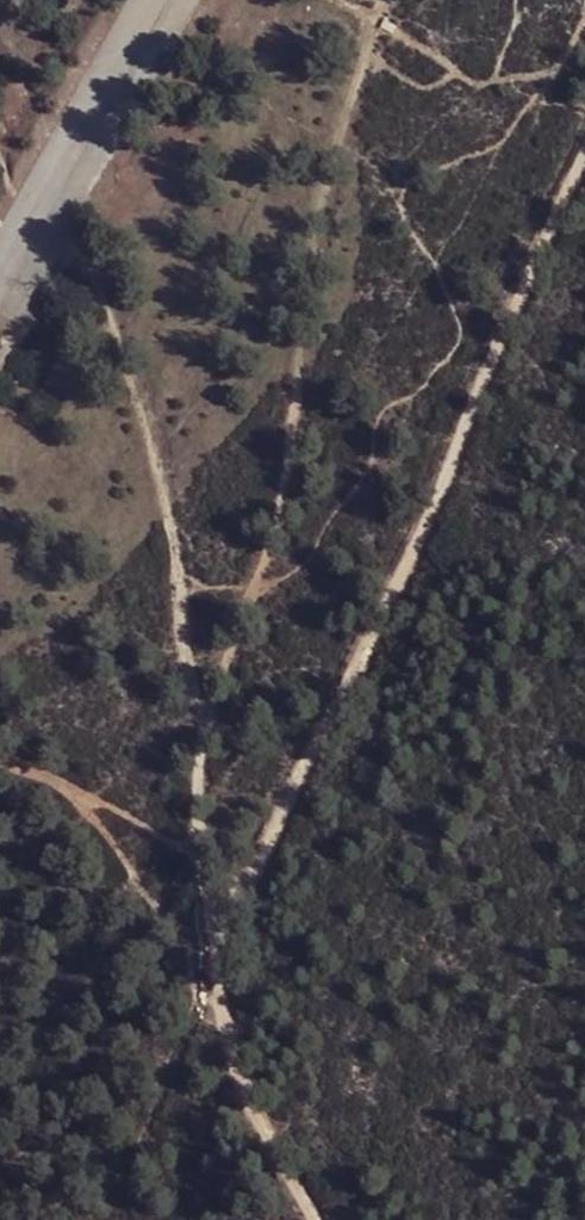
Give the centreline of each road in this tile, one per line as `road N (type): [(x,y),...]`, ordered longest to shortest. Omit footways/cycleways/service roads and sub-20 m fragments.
road 1 (track): [(312,1219),(243,1089),(225,1025),(220,927),(442,492),(584,165)]
road 2 (unclassified): [(167,0),(0,283)]

